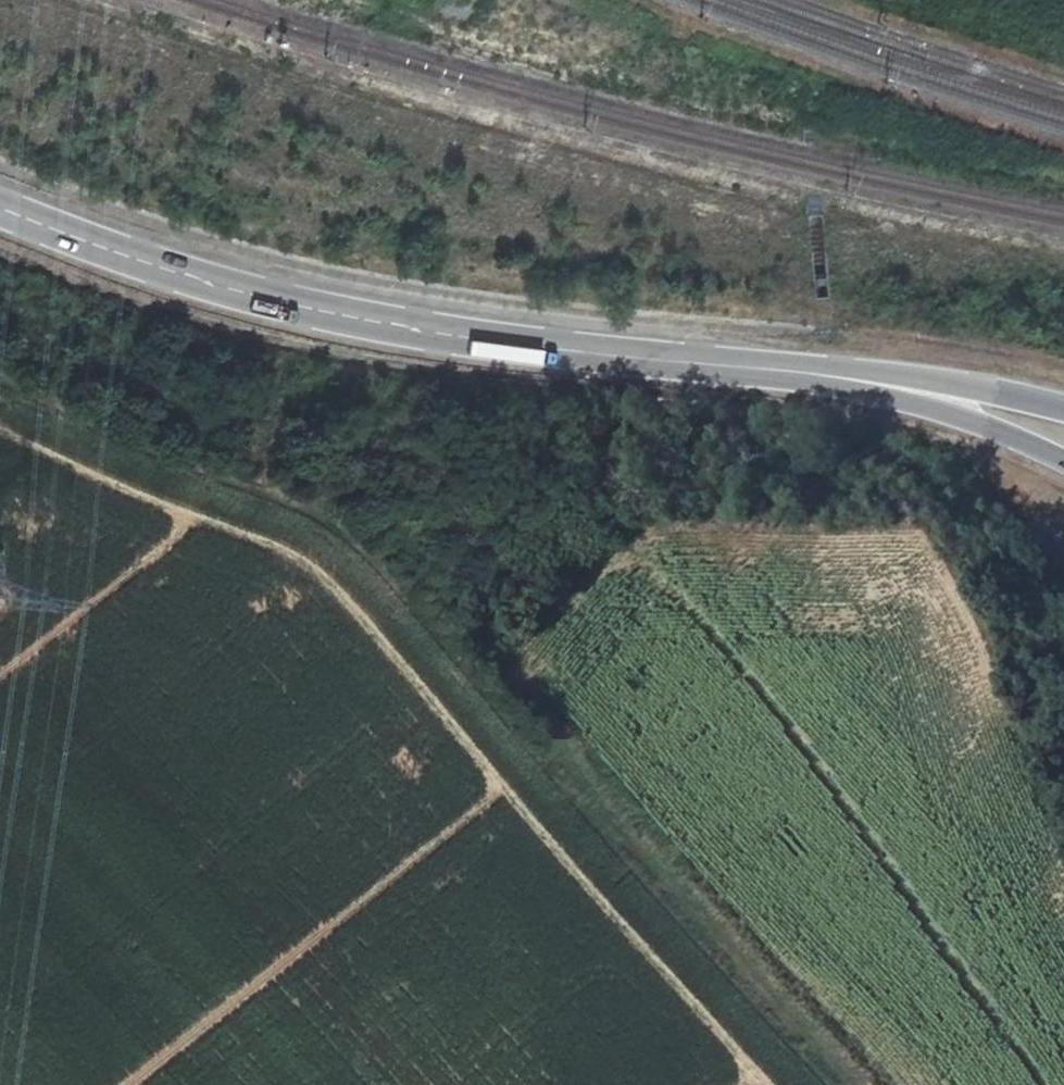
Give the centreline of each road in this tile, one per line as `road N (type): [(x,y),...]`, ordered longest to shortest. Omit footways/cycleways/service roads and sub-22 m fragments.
road 1 (secondary): [(0,208),(211,284),(391,325),(874,384)]
road 2 (track): [(856,1084),(547,751)]
road 3 (secondary): [(874,384),(1063,460)]
road 4 (secondary): [(1063,411),(935,383),(874,384)]

